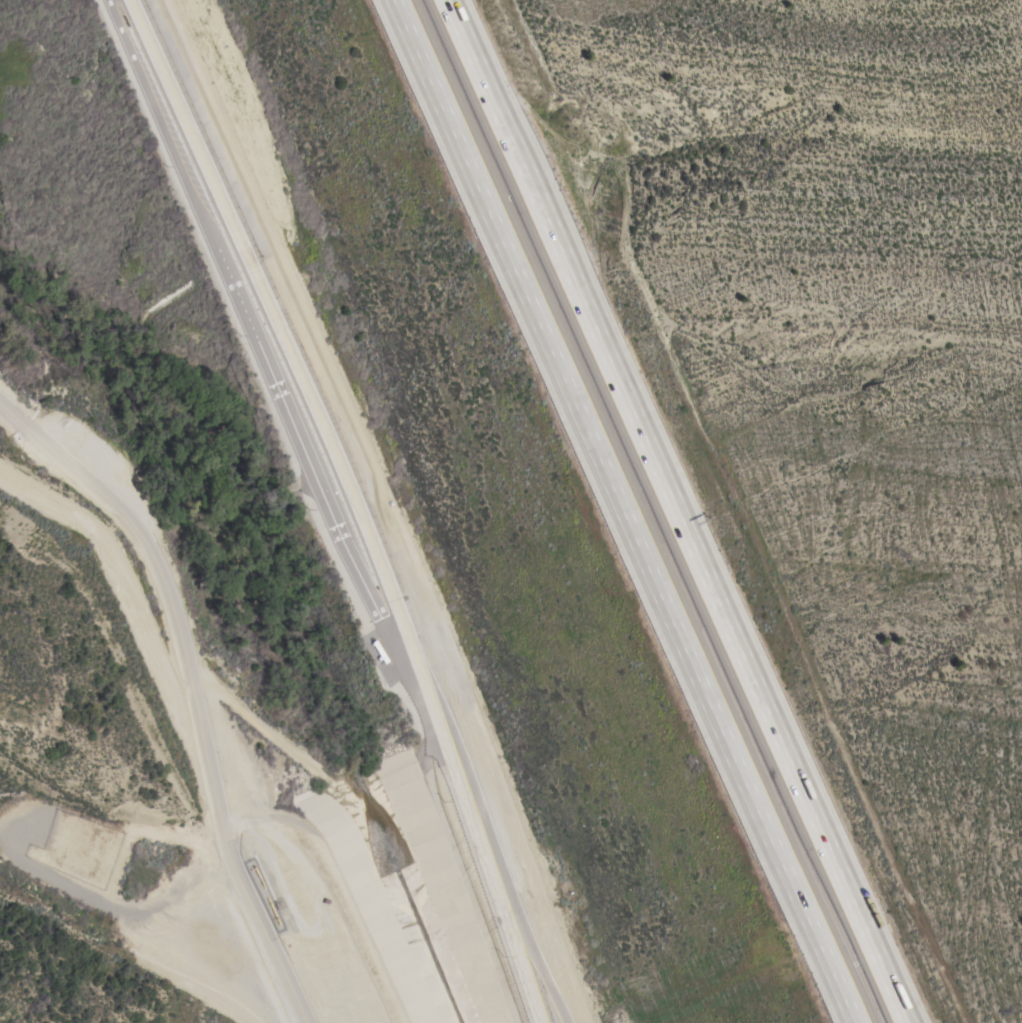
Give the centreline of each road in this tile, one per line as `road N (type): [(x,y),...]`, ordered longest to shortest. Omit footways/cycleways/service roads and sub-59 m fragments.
road 1 (motorway): [(908,1022),(450,0)]
road 2 (motorway): [(391,0),(849,1022)]
road 3 (tertiary): [(135,0),(323,412),(446,734)]
road 4 (residential): [(311,1022),(233,850),(146,557),(0,395)]
road 5 (tertiary): [(569,1022),(446,734)]
road 6 (tertiary): [(446,734),(545,1022)]

